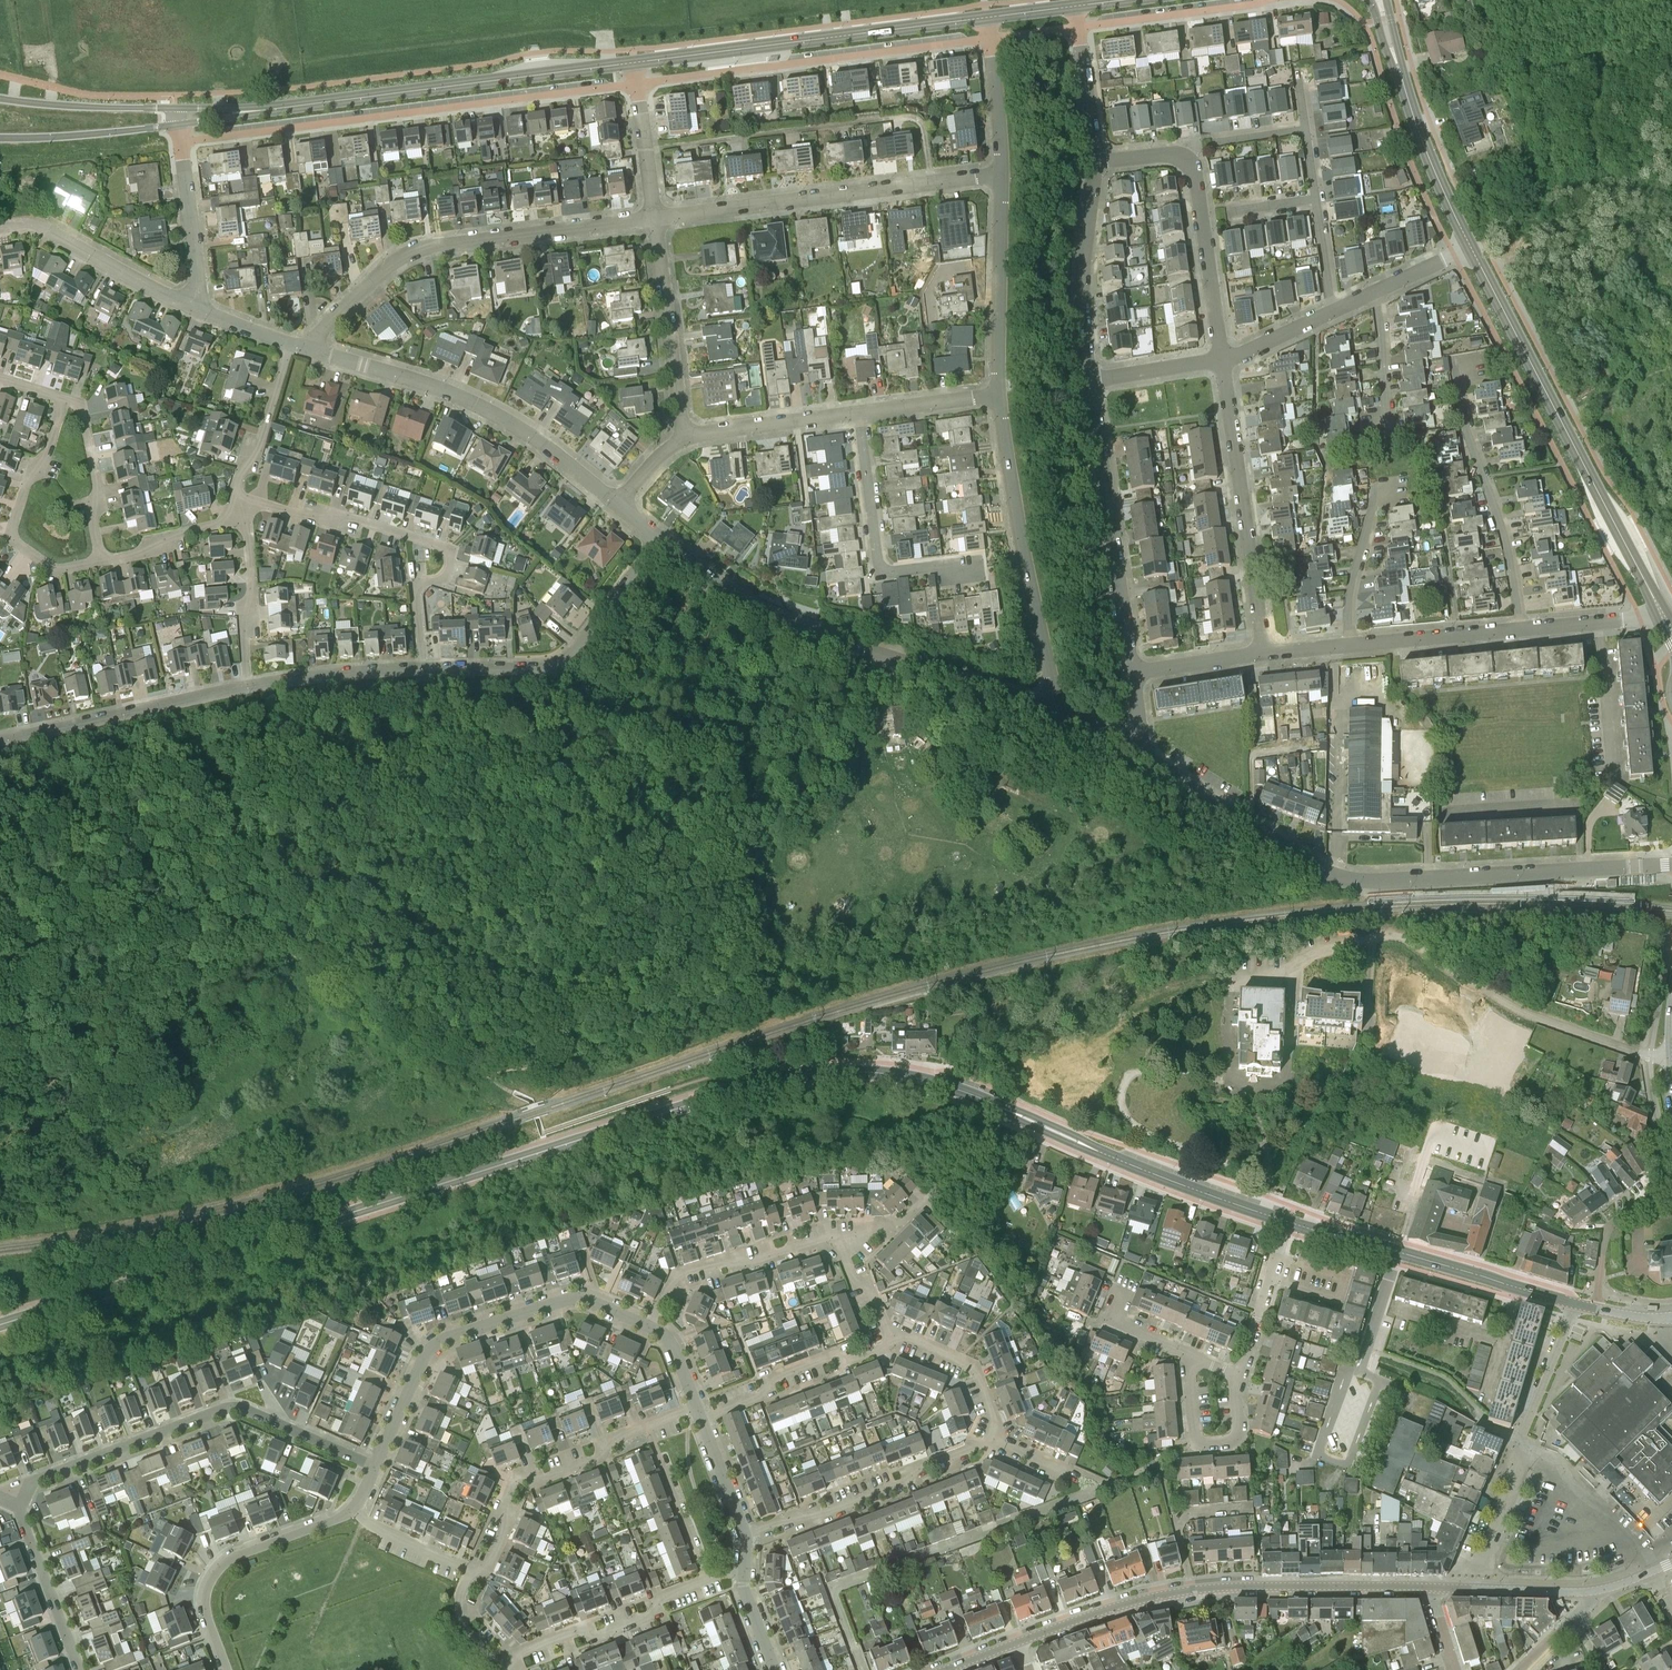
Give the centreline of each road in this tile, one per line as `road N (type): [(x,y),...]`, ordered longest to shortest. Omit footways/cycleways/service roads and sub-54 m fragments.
road 1 (tertiary): [(0,1325),(794,1075),(903,1076),(1010,1110)]
road 2 (residential): [(1671,866),(1351,880),(1301,859),(1143,759)]
road 3 (residential): [(179,141),(636,84)]
road 4 (residential): [(1057,714),(768,618),(661,540)]
road 5 (residential): [(1017,1643),(1120,1605),(1191,1591),(1429,1587)]
road 6 (tertiary): [(1658,608),(1470,246)]
road 7 (residential): [(19,1507),(30,1483),(236,1407),(375,1466)]
road 8 (residential): [(306,349),(388,266),(416,249),(654,217)]
road 9 (tertiary): [(252,111),(633,62)]
road 10 (residential): [(375,1466),(426,1354),(445,1338),(583,1299),(651,1327)]
road 11 (tertiary): [(633,62),(987,17)]
road 12 (residential): [(636,84),(990,39)]
road 13 (residential): [(424,669),(416,591),(447,574),(445,546),(342,515),(316,519),(261,503),(240,512)]
road 14 (residential): [(617,503),(499,416),(409,378),(306,349)]
road 15 (residential): [(654,217),(1002,173)]
road 16 (residential): [(1057,714),(1000,394)]
road 17 (residential): [(1263,654),(1221,359)]
road 18 (residential): [(1221,359),(1191,165),(1170,154),(1093,161)]
road 19 (residential): [(424,669),(558,664),(661,540)]
road 20 (residential): [(1132,672),(1090,383)]
road 21 (residential): [(1520,630),(1506,546),(1465,429),(1451,357)]
road 22 (residential): [(745,1536),(909,1482),(918,1467),(994,1439)]
road 23 (residential): [(228,1669),(207,1614),(213,1576),(239,1555),(354,1507)]
road 24 (residential): [(978,560),(894,572),(880,565),(858,412)]
road 25 (residential): [(470,1569),(487,1562),(511,1509),(512,1482),(599,1459),(608,1442),(647,1427)]
road 26 (residential): [(99,563),(55,572),(12,541),(29,473),(43,465),(63,400)]
road 27 (residential): [(246,688),(0,742)]
road 28 (residential): [(505,1669),(519,1652),(580,1631),(598,1637),(650,1617),(660,1598),(705,1581)]
road 29 (residential): [(839,1242),(745,1264),(732,1259),(674,1277),(651,1327)]
road 30 (residential): [(684,439),(654,217)]
road 31 (residential): [(1090,383),(1082,287),(1093,161)]
road 32 (residential): [(201,310),(38,225),(0,227)]
road 33 (residential): [(1000,394),(1002,173)]
road 34 (residential): [(889,1339),(844,1361),(829,1357),(769,1381),(761,1397),(701,1419)]
road 35 (tertiary): [(1102,1152),(1287,1221)]
road 36 (tertiary): [(1470,246),(1397,66)]
road 37 (residential): [(1078,27),(1265,0)]
road 38 (tertiary): [(1574,1303),(1396,1253)]
road 39 (residential): [(246,688),(241,612),(252,601),(240,512)]
road 40 (residential): [(240,512),(238,477),(256,456),(290,344)]
road 41 (residential): [(246,688),(424,669)]
road 42 (tertiary): [(0,138),(177,124)]
road 43 (residential): [(684,439),(858,412)]
road 44 (tertiary): [(174,109),(0,98)]
road 45 (residential): [(99,563),(83,415),(63,400)]
road 46 (residential): [(80,1669),(19,1507)]
road 47 (residential): [(1429,1587),(1601,1590)]
road 48 (residential): [(1349,646),(1520,630)]
road 49 (residential): [(201,310),(179,141)]
road 50 (residential): [(1349,646),(1348,594),(1373,480)]
road 51 (residential): [(994,1439),(974,1367),(902,1334),(889,1339)]
road 52 (residential): [(705,1581),(647,1427)]
road 53 (residential): [(1240,1376),(1287,1221)]
road 54 (residential): [(240,512),(226,524),(169,536),(151,553),(99,563)]
road 55 (residential): [(1574,1303),(1519,1444)]
road 56 (residential): [(1391,440),(1375,292)]
road 57 (residential): [(858,412),(1000,394)]
road 58 (residential): [(1520,630),(1629,619),(1658,608)]
road 59 (residential): [(1093,161),(1078,27)]
road 60 (residential): [(1002,173),(990,39)]
road 61 (residential): [(654,217),(636,84)]
road 62 (residential): [(1090,383),(1221,359)]
road 63 (residential): [(470,1569),(376,1528),(354,1507)]
road 64 (residential): [(1132,672),(1263,654)]
road 65 (residential): [(1193,1357),(1111,1324),(1125,1288)]
road 66 (residential): [(1595,1309),(1606,1232),(1647,1206)]
road 67 (residential): [(745,1536),(701,1419)]

